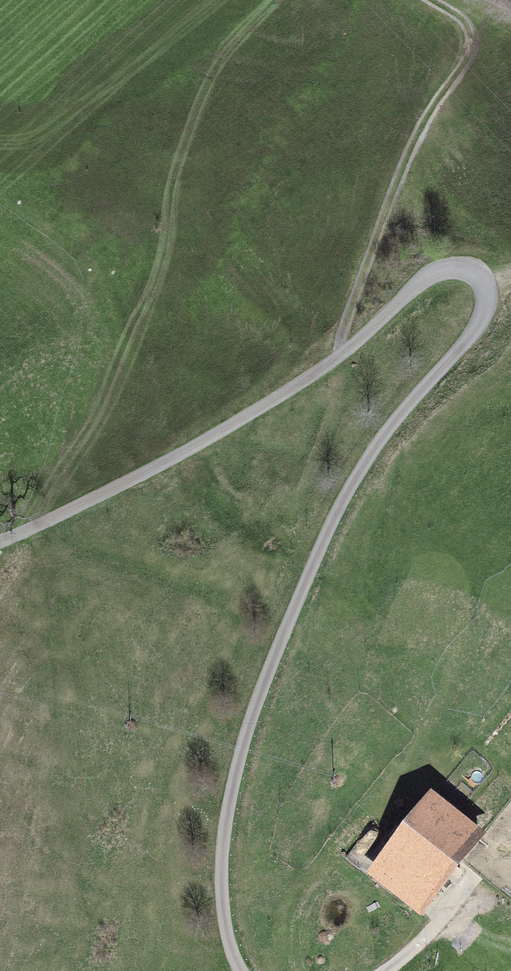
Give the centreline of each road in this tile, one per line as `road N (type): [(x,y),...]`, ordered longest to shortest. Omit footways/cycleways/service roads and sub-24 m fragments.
road 1 (track): [(0,541),(237,419),(374,328),(427,277),(450,269),(475,276),(473,331),(389,423),(344,492),(240,736),(218,891),(230,949),(244,970)]
road 2 (track): [(333,356),(421,113),(465,47),(460,20)]

